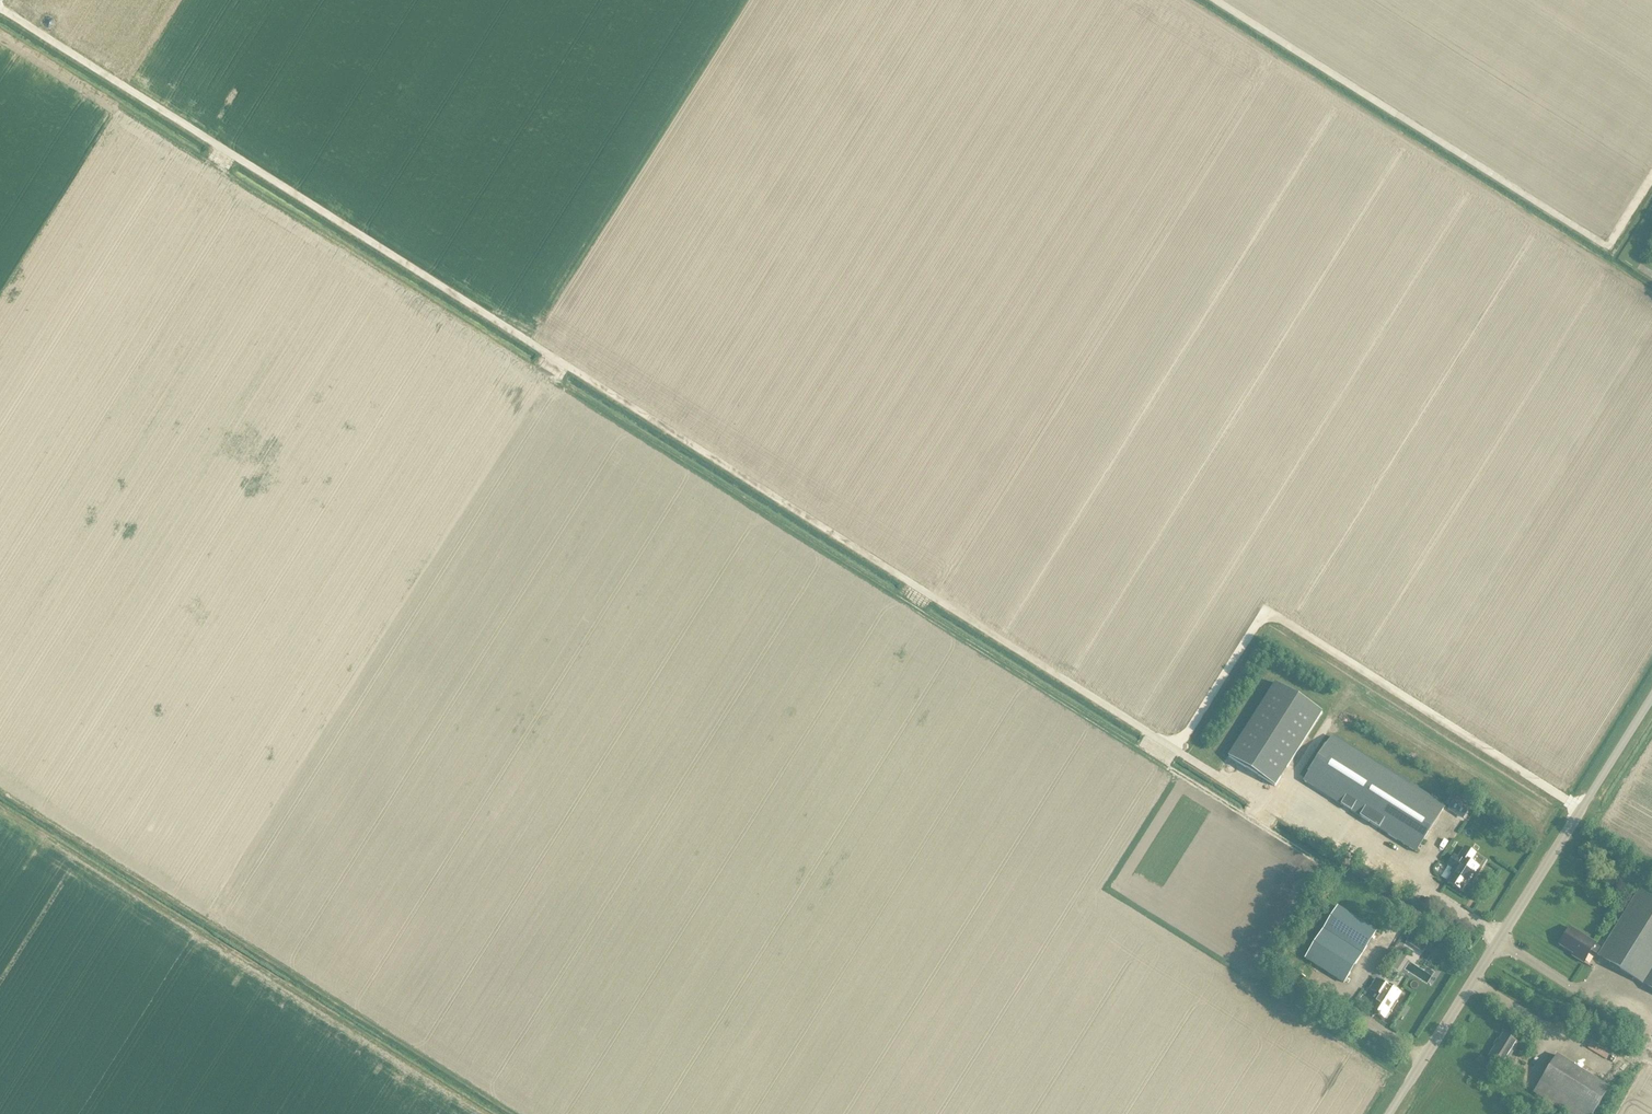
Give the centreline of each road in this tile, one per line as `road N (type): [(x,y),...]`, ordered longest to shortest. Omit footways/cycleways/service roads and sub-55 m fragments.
road 1 (unclassified): [(1394,1113),(1651,701)]

